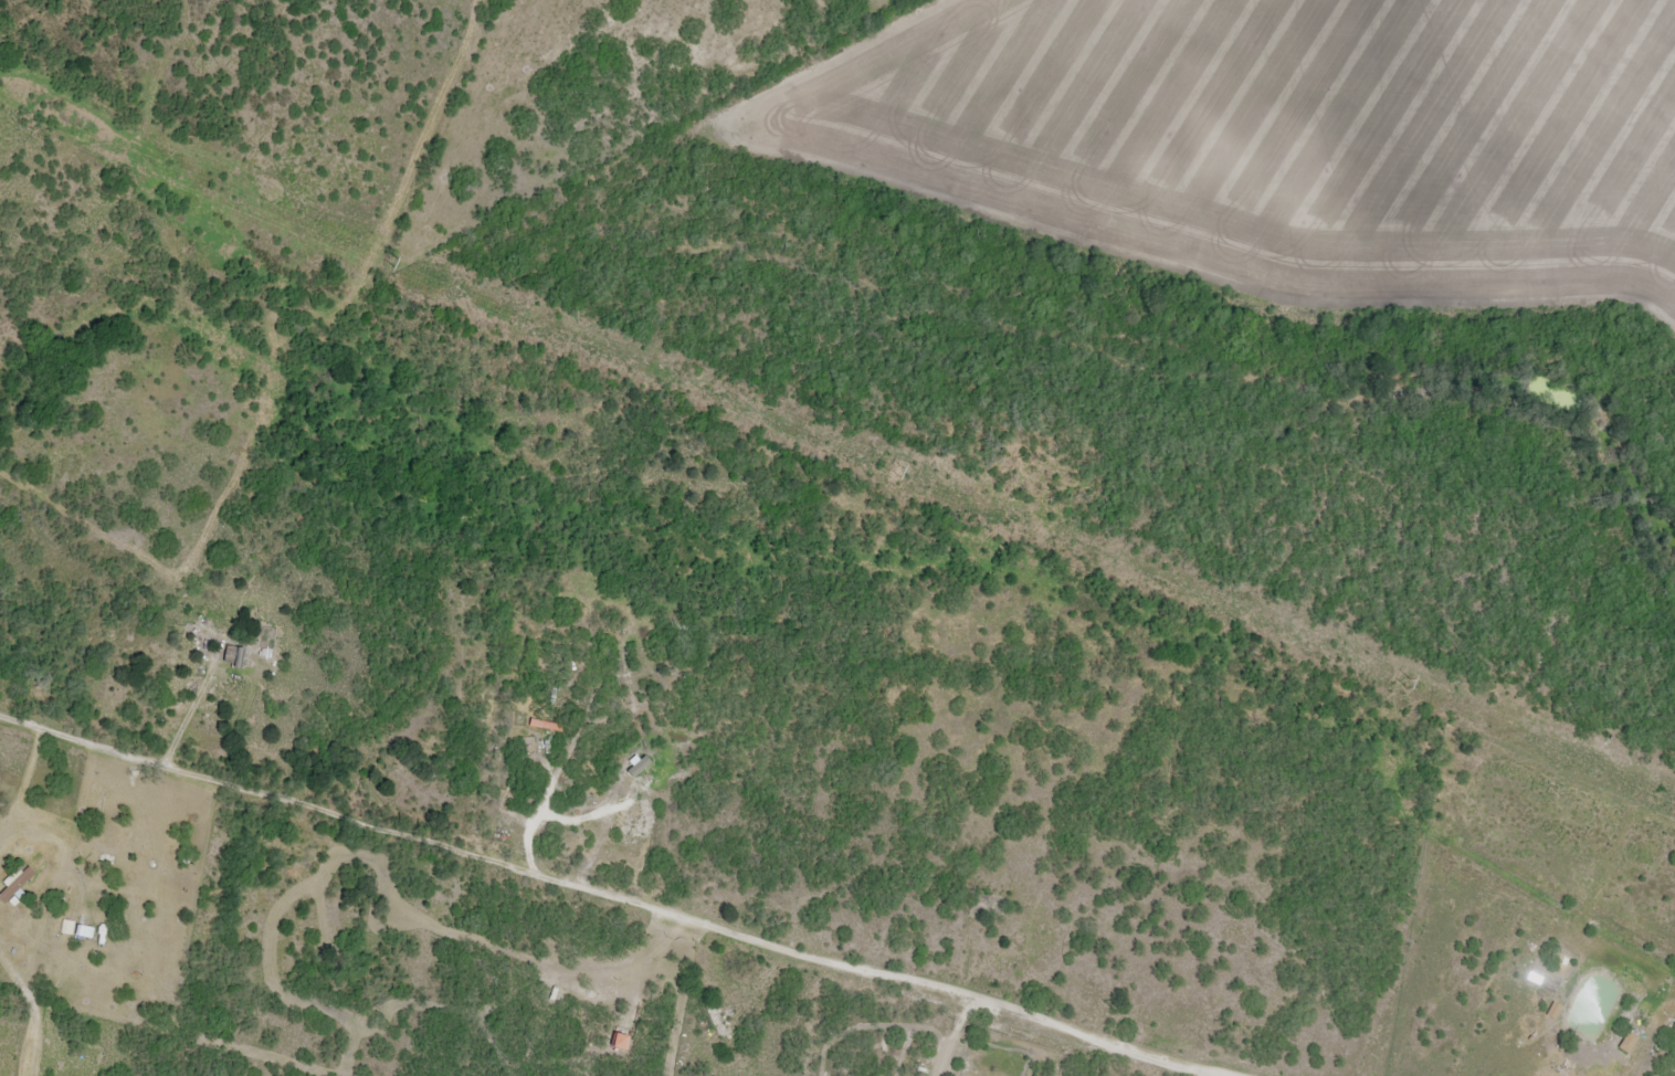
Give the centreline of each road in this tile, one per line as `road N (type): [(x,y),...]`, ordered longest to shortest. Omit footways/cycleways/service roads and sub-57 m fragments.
road 1 (residential): [(0,714),(1217,1075)]

